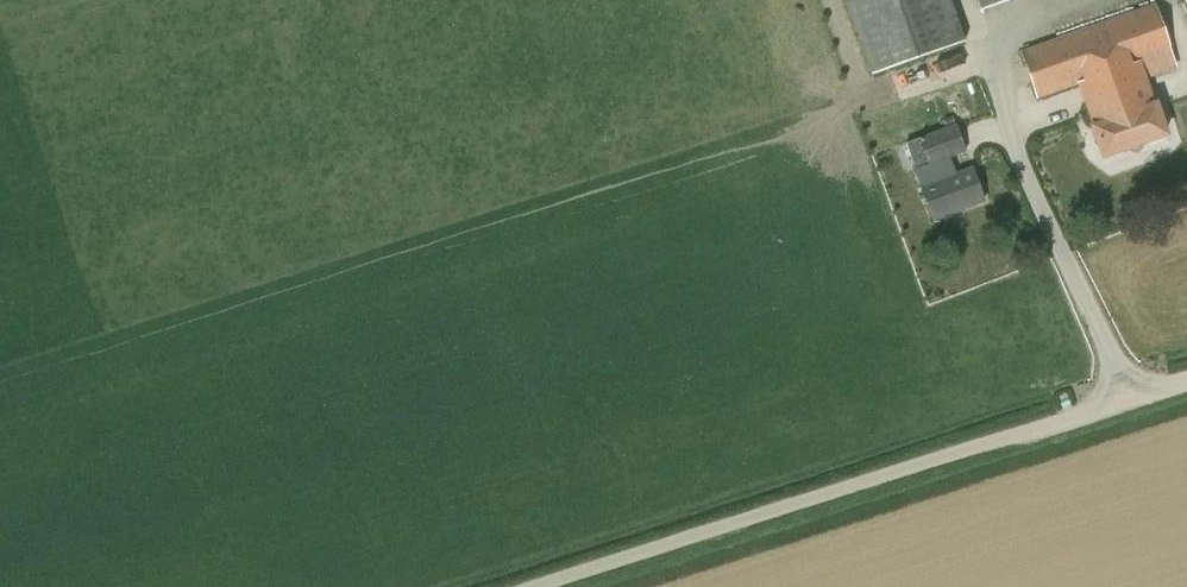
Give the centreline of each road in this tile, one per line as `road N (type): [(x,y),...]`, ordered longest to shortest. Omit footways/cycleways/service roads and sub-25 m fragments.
road 1 (unclassified): [(666,586),(1186,416)]

